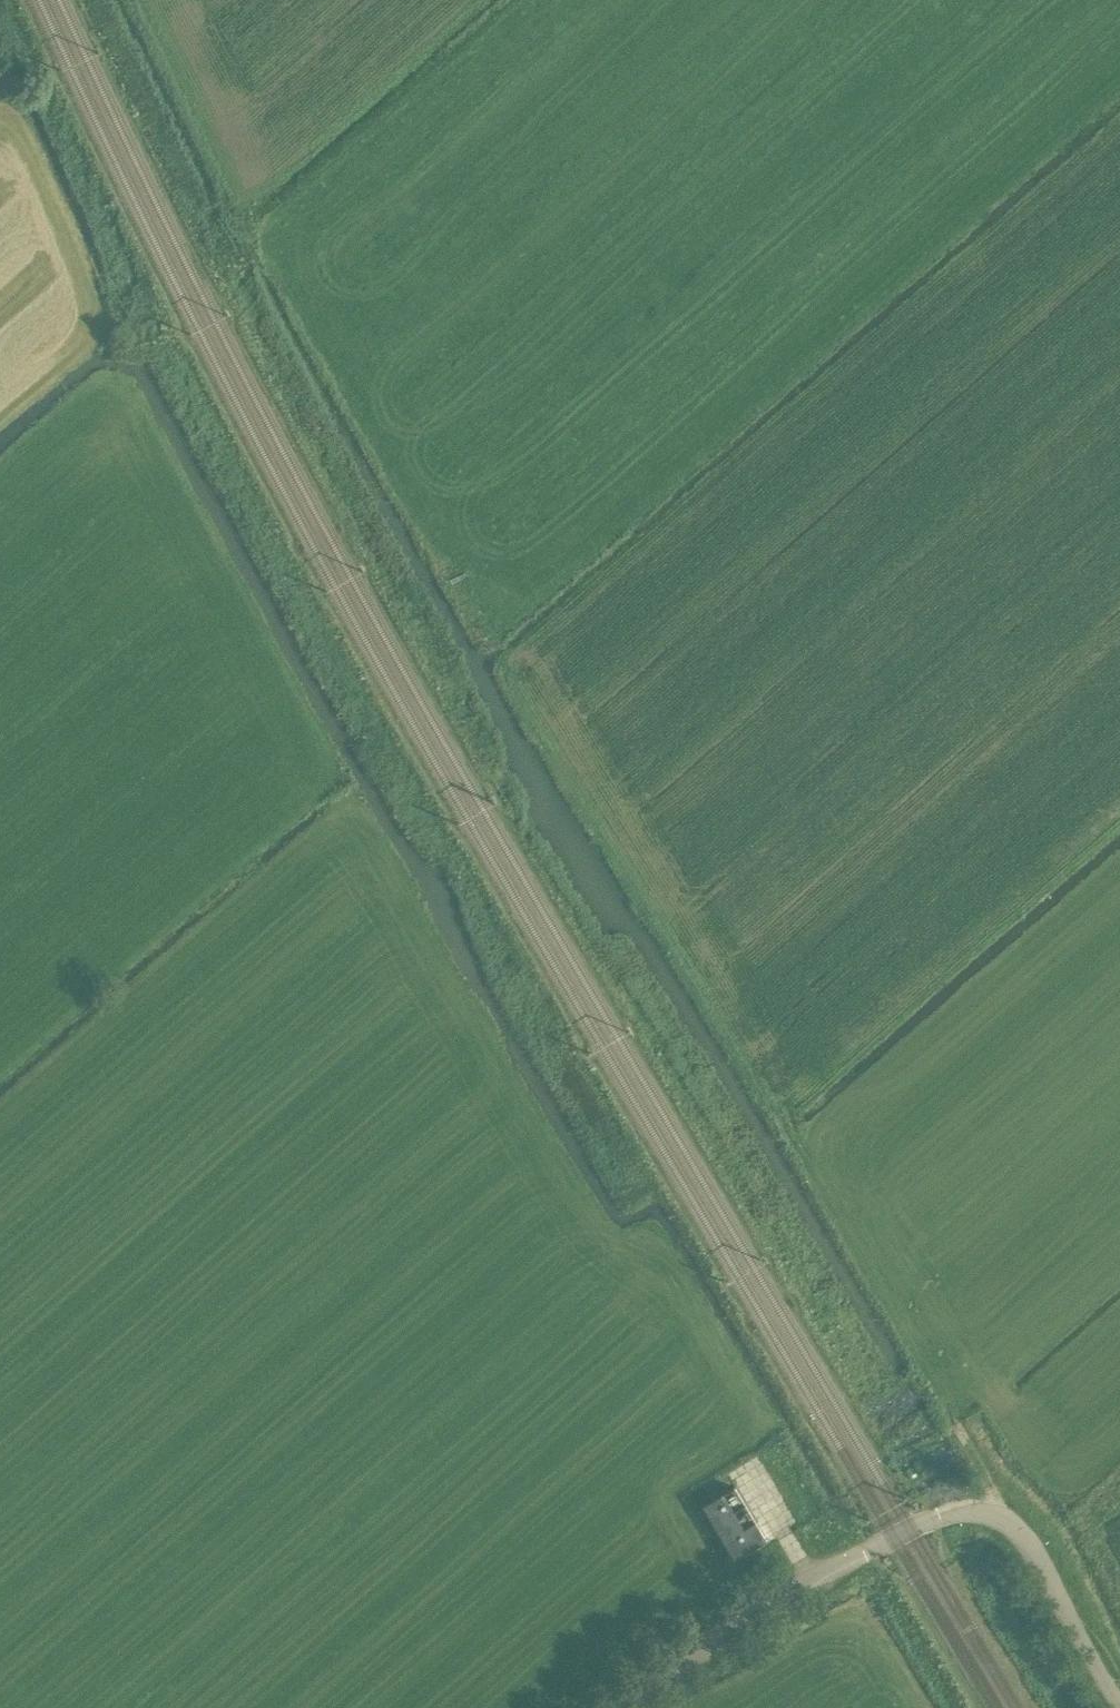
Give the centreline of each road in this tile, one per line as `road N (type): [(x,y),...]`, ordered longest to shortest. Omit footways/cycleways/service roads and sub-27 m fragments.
road 1 (unclassified): [(1119,1697),(1021,1532),(975,1509),(910,1529),(797,1581),(624,1707)]

